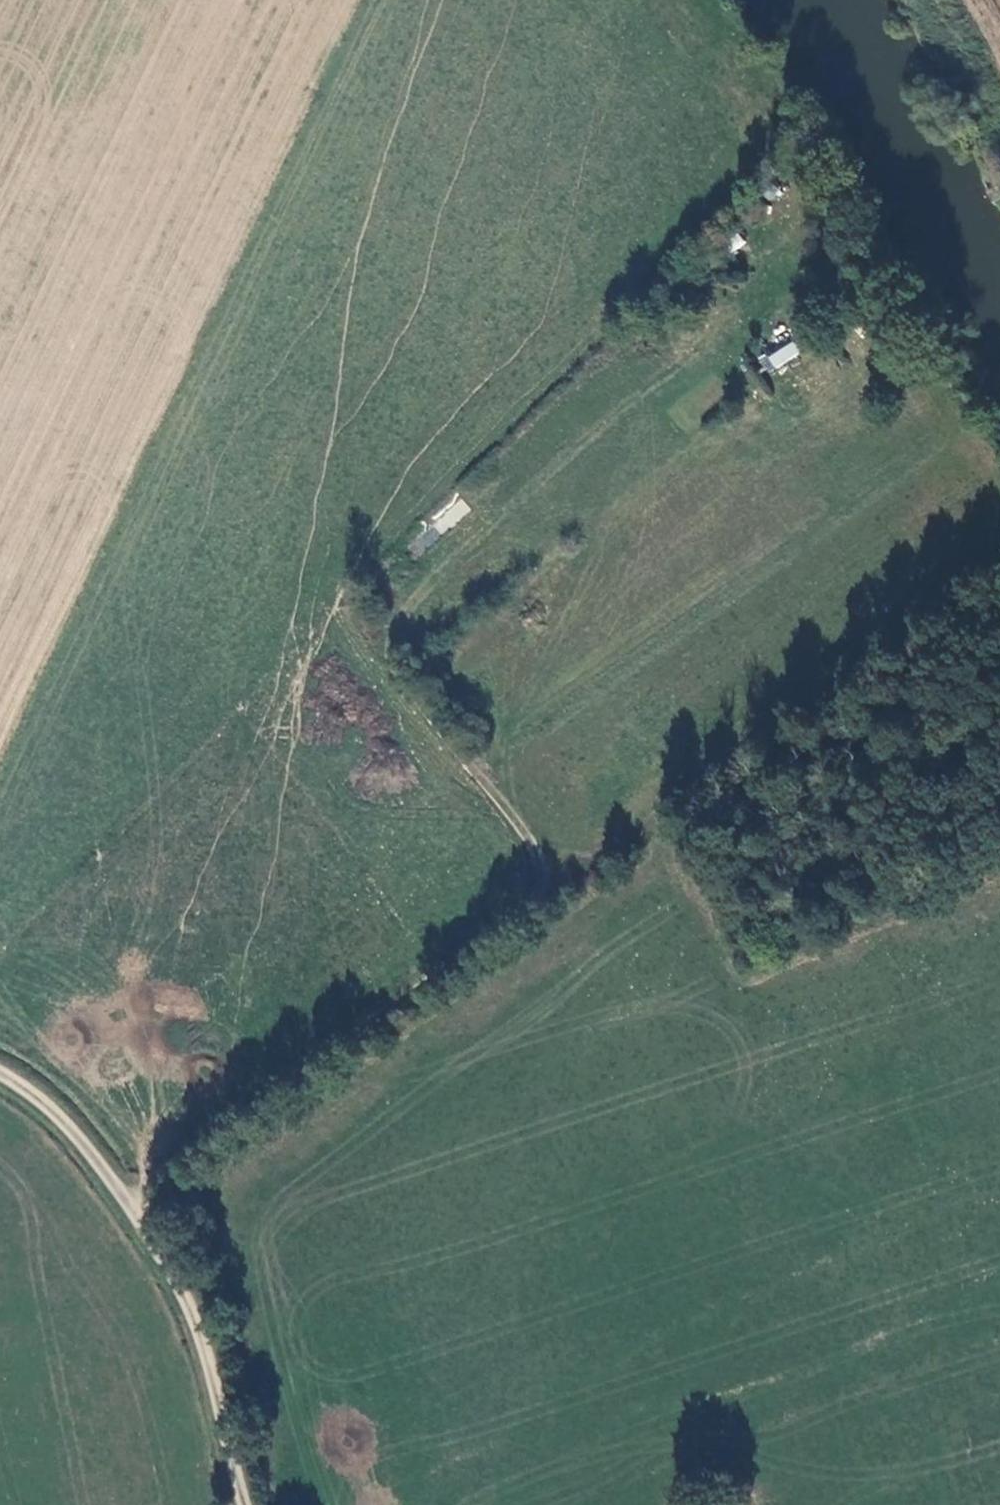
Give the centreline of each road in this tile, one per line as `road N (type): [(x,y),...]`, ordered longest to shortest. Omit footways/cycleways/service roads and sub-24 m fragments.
road 1 (track): [(591,862),(126,1203)]
road 2 (unclassified): [(0,1081),(54,1117),(126,1203),(186,1301),(245,1504)]

